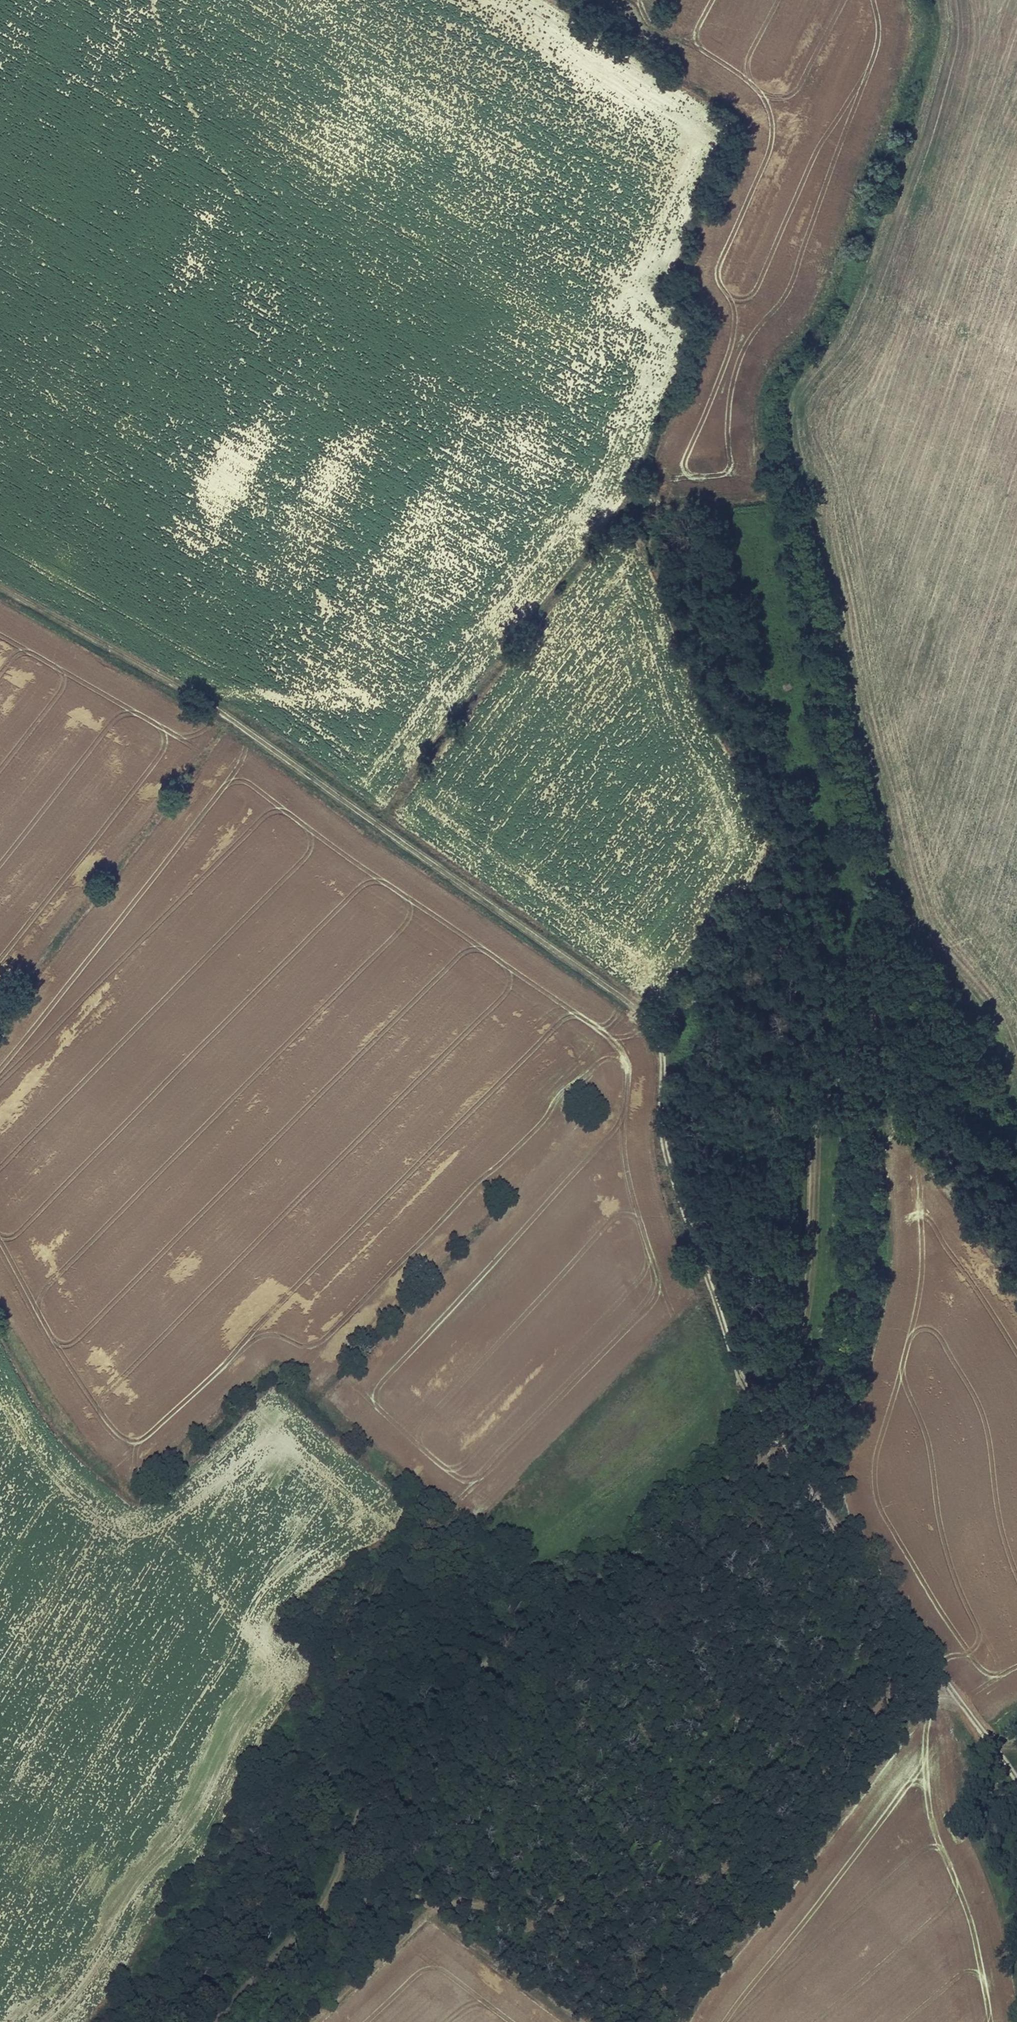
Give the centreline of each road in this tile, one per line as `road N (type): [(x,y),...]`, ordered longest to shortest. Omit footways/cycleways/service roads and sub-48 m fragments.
road 1 (track): [(1016,1780),(749,1385),(668,1163),(655,1027)]
road 2 (track): [(655,1027),(265,738),(0,593)]

